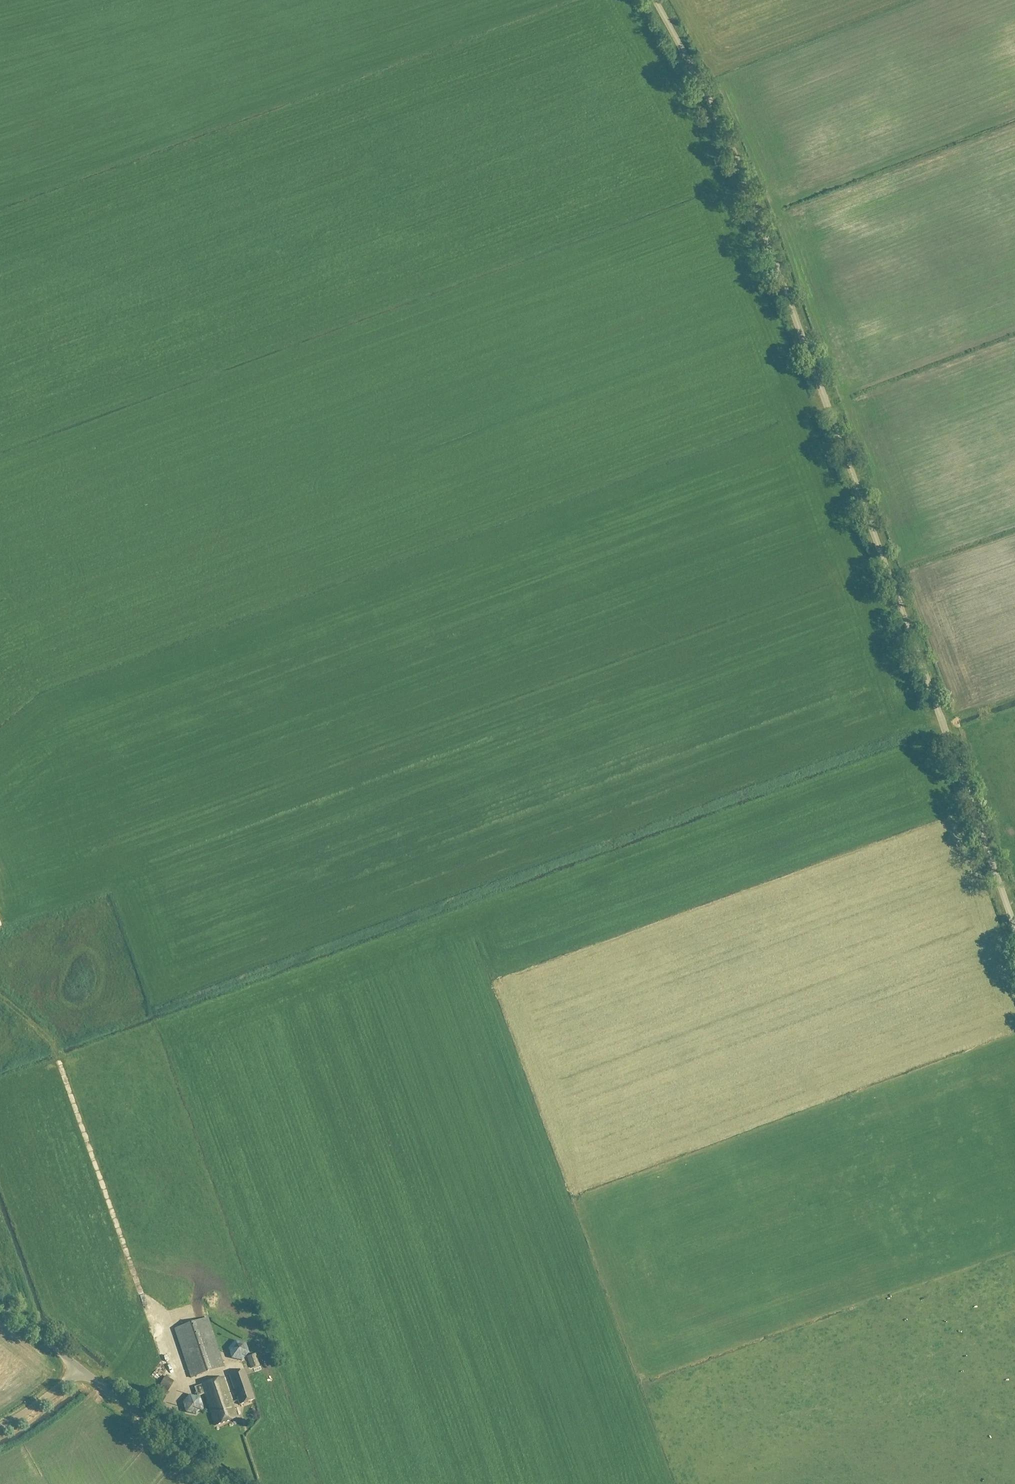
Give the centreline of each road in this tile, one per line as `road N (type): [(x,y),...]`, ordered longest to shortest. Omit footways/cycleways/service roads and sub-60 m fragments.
road 1 (unclassified): [(1014,937),(736,156),(655,0)]
road 2 (unclassified): [(230,1483),(78,1368)]

